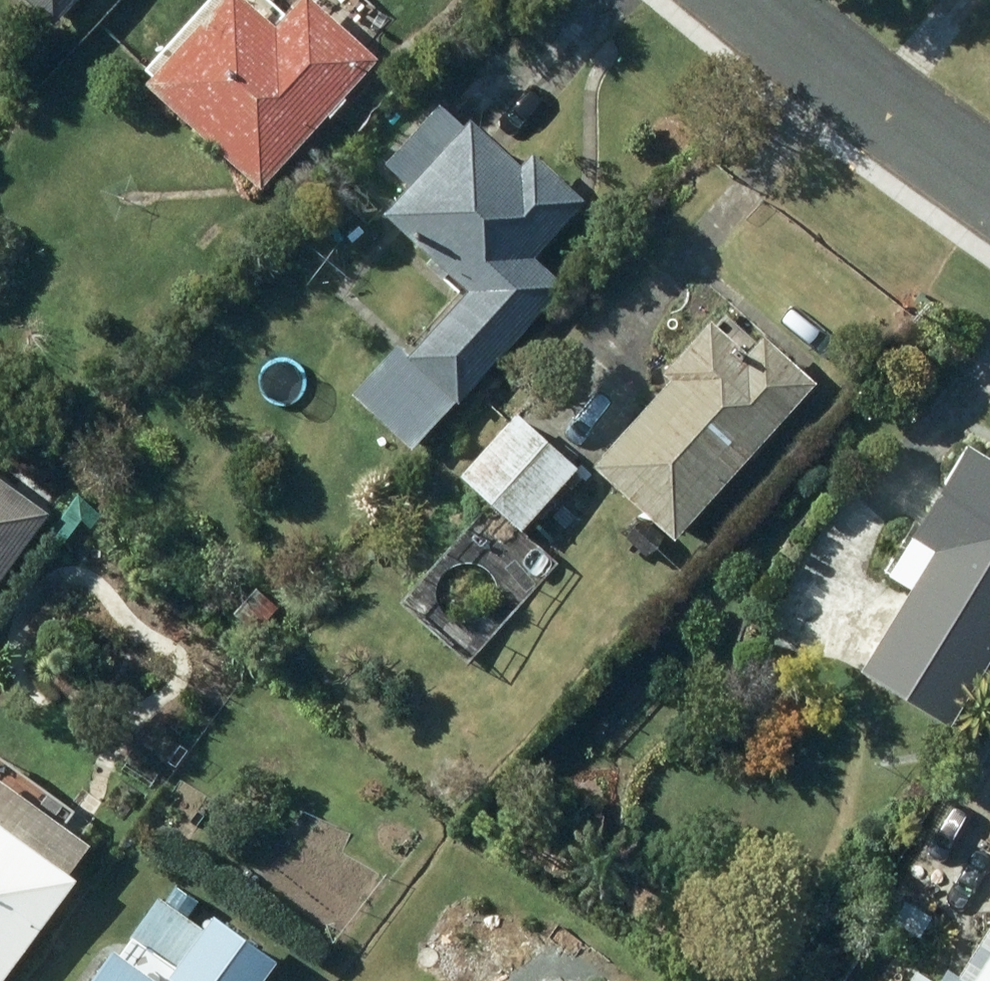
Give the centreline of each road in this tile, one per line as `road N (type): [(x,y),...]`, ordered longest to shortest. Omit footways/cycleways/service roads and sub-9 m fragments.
road 1 (tertiary): [(989,185),(750,0)]

